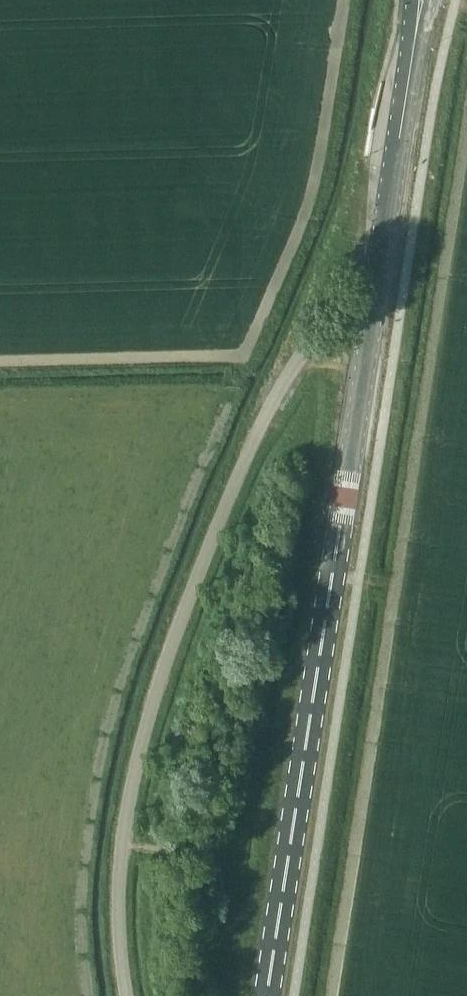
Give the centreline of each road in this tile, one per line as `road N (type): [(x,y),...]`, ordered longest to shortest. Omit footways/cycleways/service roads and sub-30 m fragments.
road 1 (unclassified): [(127,995),(122,843),(168,652),(276,391),(304,347),(372,305)]
road 2 (primary): [(265,995),(372,305)]
road 3 (primary): [(372,305),(409,83)]

